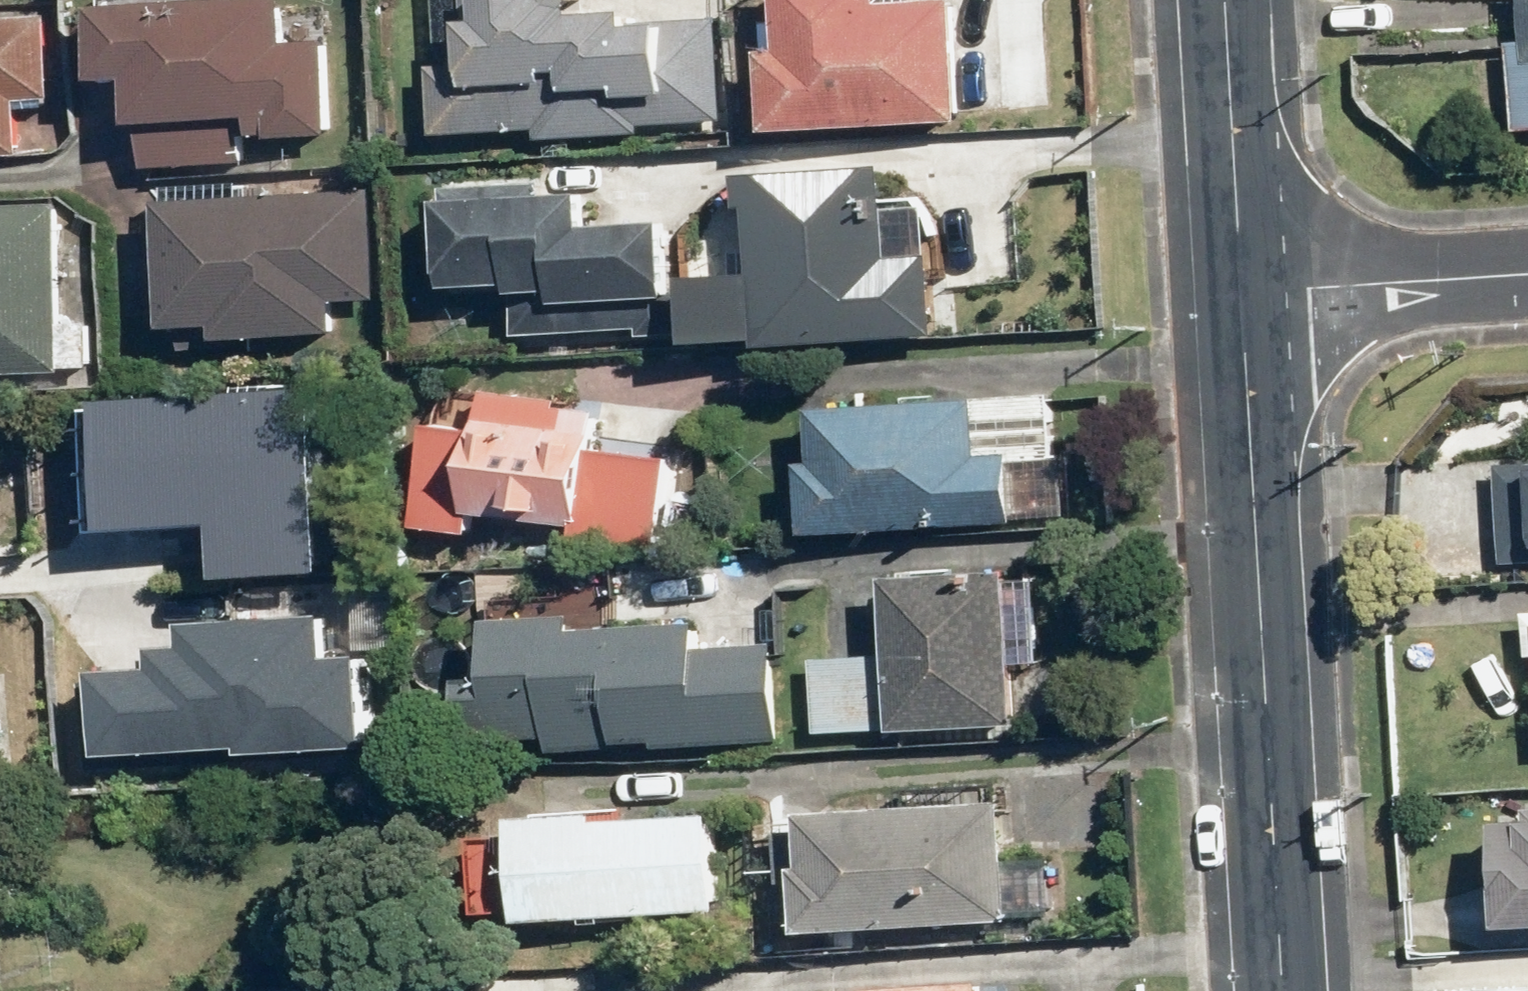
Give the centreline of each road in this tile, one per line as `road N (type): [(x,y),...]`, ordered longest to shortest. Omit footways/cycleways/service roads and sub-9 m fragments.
road 1 (tertiary): [(1284,990),(1245,291)]
road 2 (tertiary): [(1245,291),(1227,0)]
road 3 (residential): [(1245,291),(1527,276)]

